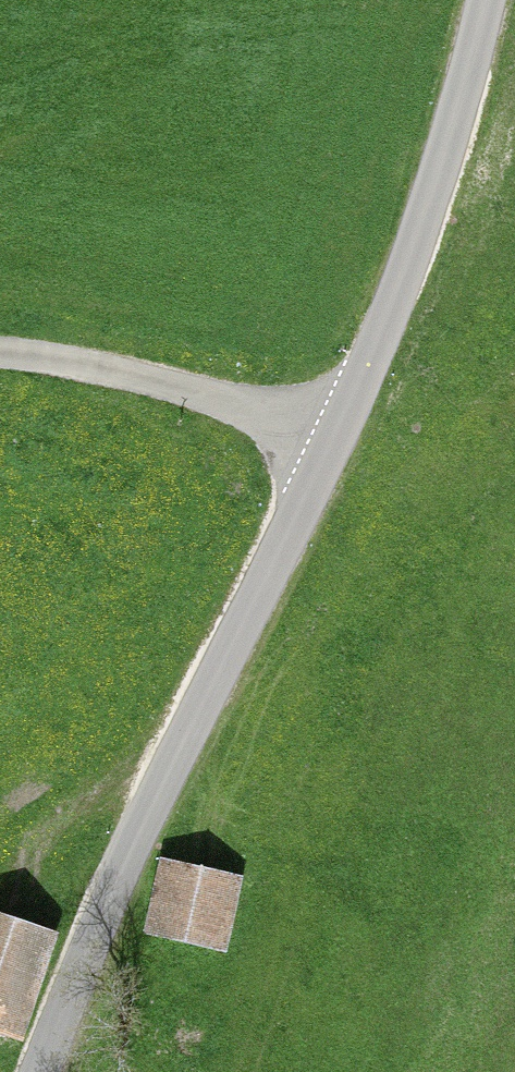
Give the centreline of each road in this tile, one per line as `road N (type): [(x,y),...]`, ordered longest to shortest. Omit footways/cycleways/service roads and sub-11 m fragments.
road 1 (tertiary): [(34,1071),(97,916),(319,451)]
road 2 (tertiary): [(319,451),(431,177),(484,0)]
road 3 (unclassified): [(319,451),(240,411),(119,374),(0,360)]
road 4 (track): [(172,765),(68,816),(0,870)]

